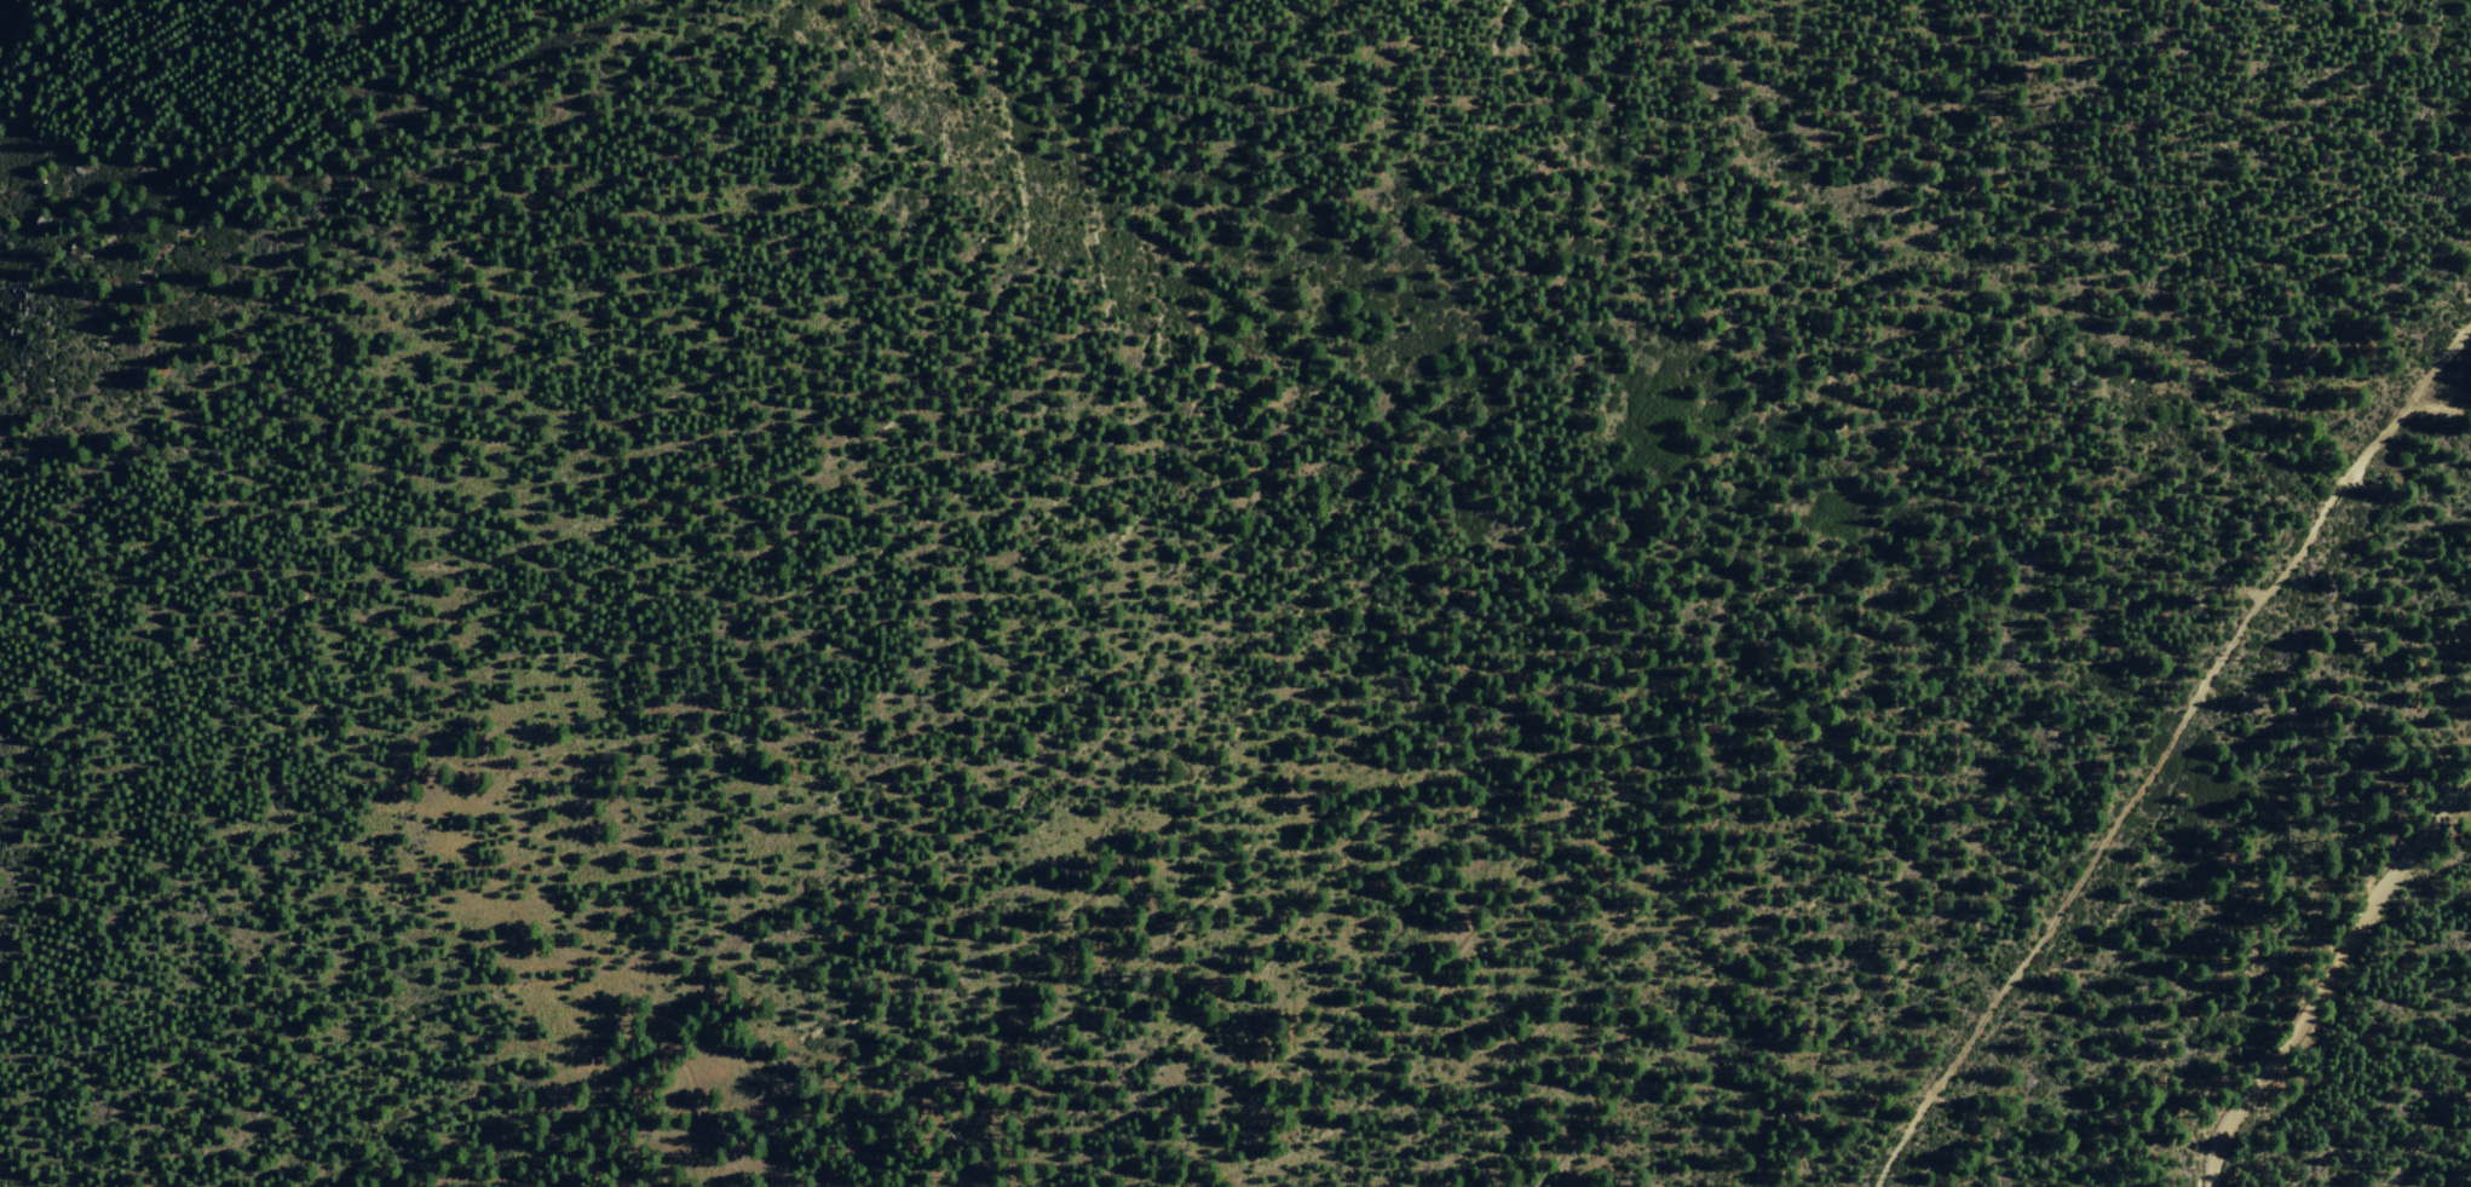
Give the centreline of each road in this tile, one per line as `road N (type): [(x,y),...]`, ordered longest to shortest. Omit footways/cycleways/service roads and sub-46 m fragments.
road 1 (residential): [(2470,772),(2380,892),(2299,1039),(2231,1118),(2217,1148),(2214,1186)]

